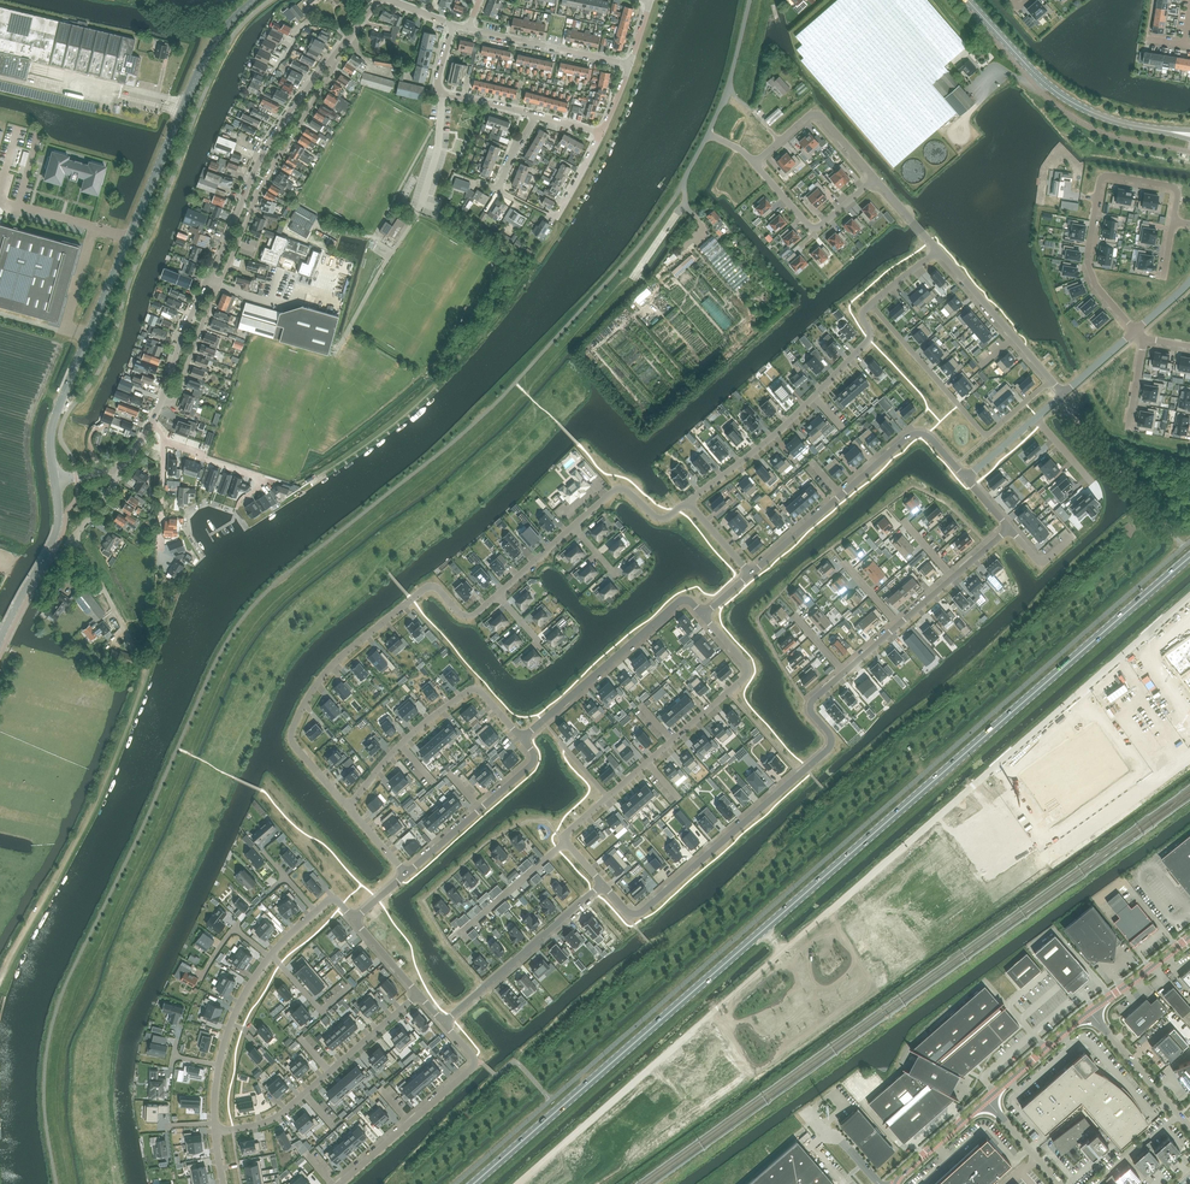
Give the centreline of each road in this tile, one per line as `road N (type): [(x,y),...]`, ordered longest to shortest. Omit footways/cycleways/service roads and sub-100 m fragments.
road 1 (primary): [(473,1183),(1189,557)]
road 2 (residential): [(518,1183),(1189,597)]
road 3 (tertiary): [(54,481),(50,436),(59,404),(202,67),(255,0)]
road 4 (residential): [(603,884),(629,912),(644,911),(828,749),(830,735),(810,705),(844,672)]
road 5 (residential): [(497,595),(468,617),(439,590),(423,590),(317,684),(293,742),(348,807)]
road 6 (residential): [(704,615),(747,674),(565,834),(566,842)]
road 7 (residential): [(967,478),(930,438),(912,434),(751,574)]
road 8 (residential): [(871,303),(863,315),(867,342),(773,436),(688,502)]
road 9 (residential): [(1134,332),(1087,263),(1101,178),(1176,189),(1173,221)]
road 10 (residential): [(208,280),(270,142),(335,54)]
road 11 (residential): [(219,285),(335,54)]
road 12 (residential): [(871,303),(983,433),(1050,380)]
road 13 (residential): [(418,994),(278,1116),(215,1130)]
road 14 (residential): [(348,807),(407,739),(472,688),(522,739)]
road 15 (residential): [(704,615),(691,601),(679,602),(522,739)]
road 16 (tertiary): [(1153,129),(1104,117),(1053,89),(968,0)]
road 17 (residential): [(340,1183),(474,1065),(443,1023)]
road 18 (residential): [(443,1023),(603,884)]
road 19 (residential): [(522,739),(533,762),(407,874)]
road 20 (tertiary): [(0,640),(57,530),(54,481)]
road 21 (residential): [(1050,380),(938,250)]
road 22 (residential): [(536,115),(439,91),(454,25)]
road 23 (residential): [(875,178),(815,228),(754,163)]
road 24 (residential): [(754,163),(817,114),(875,178)]
road 25 (residential): [(630,65),(468,29)]
road 26 (unclassified): [(1189,1127),(1090,1012)]
road 27 (residential): [(566,842),(452,940)]
road 28 (residential): [(688,502),(659,519),(616,489),(575,527)]
road 29 (unclassified): [(750,0),(708,134)]
road 30 (residential): [(159,402),(175,400),(219,285)]
road 31 (unclassified): [(987,1100),(1090,1012)]
road 32 (residential): [(159,402),(208,280)]
road 33 (unclassified): [(894,1183),(987,1100)]
road 34 (unclassified): [(1090,1012),(1189,937)]
road 35 (residential): [(268,956),(232,1021),(218,1064)]

